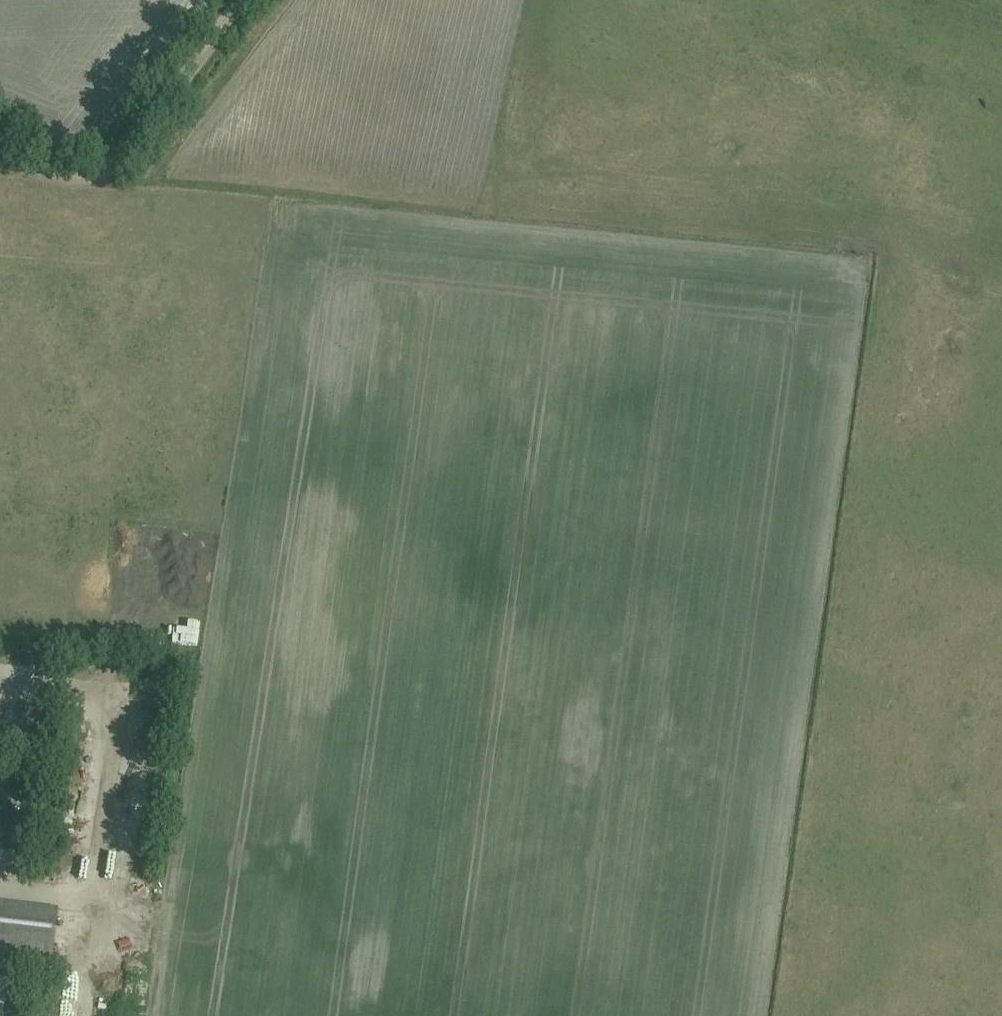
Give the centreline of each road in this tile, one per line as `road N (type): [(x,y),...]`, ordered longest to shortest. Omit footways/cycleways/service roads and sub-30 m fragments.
road 1 (track): [(0,156),(69,176),(94,174),(123,154),(241,0)]

